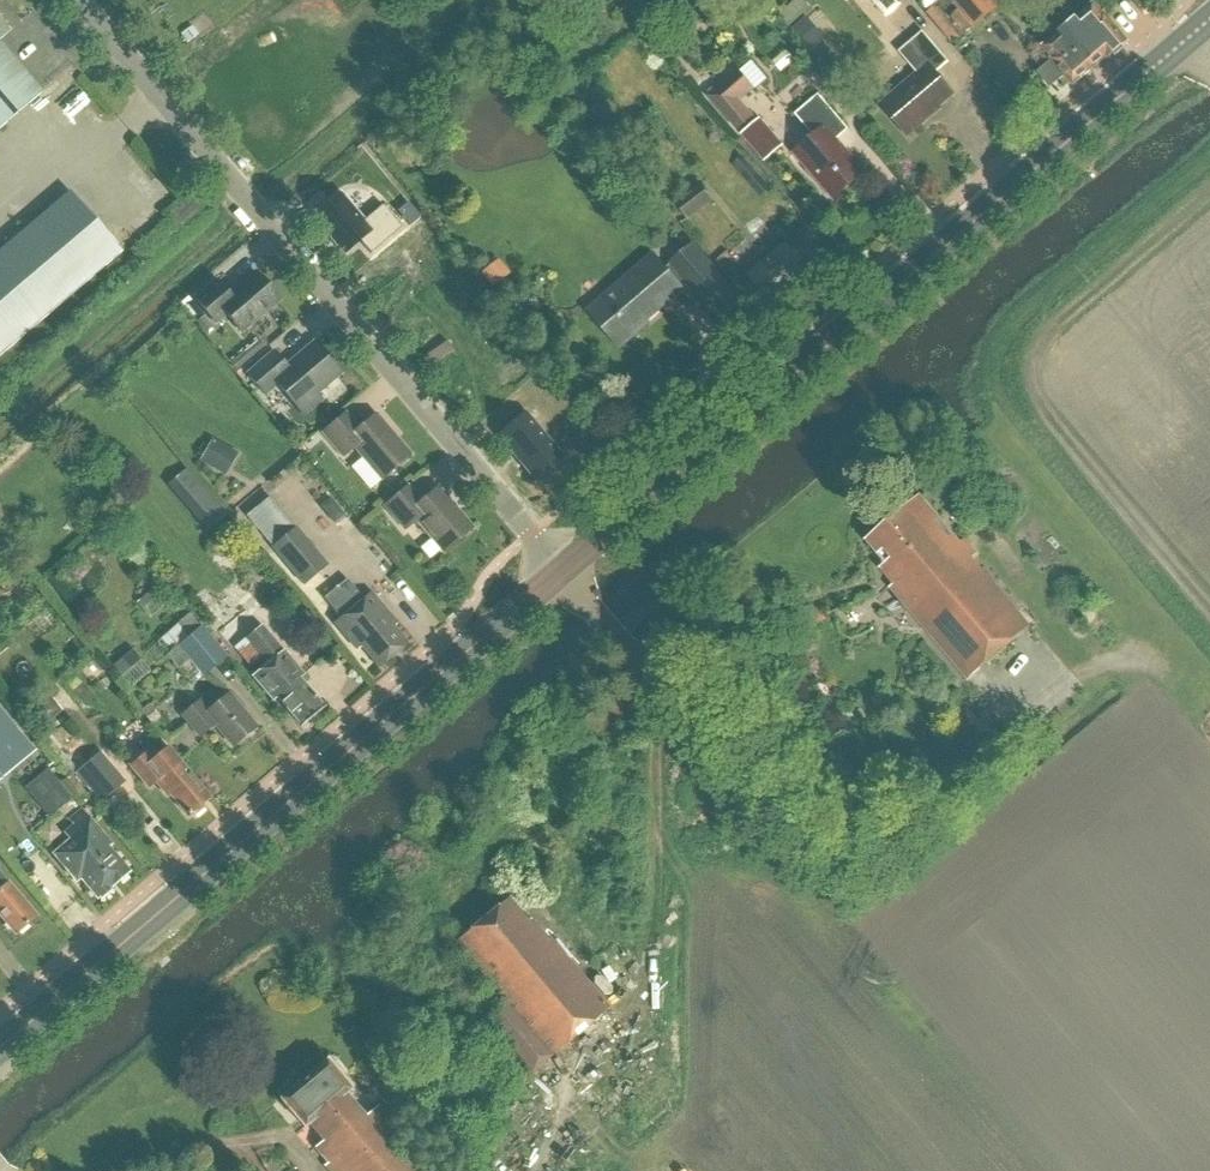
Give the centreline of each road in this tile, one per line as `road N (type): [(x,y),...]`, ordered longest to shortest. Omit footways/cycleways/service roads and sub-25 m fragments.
road 1 (tertiary): [(560,574),(1209,20)]
road 2 (unclassified): [(560,574),(75,0)]
road 3 (tertiary): [(0,1051),(560,574)]

